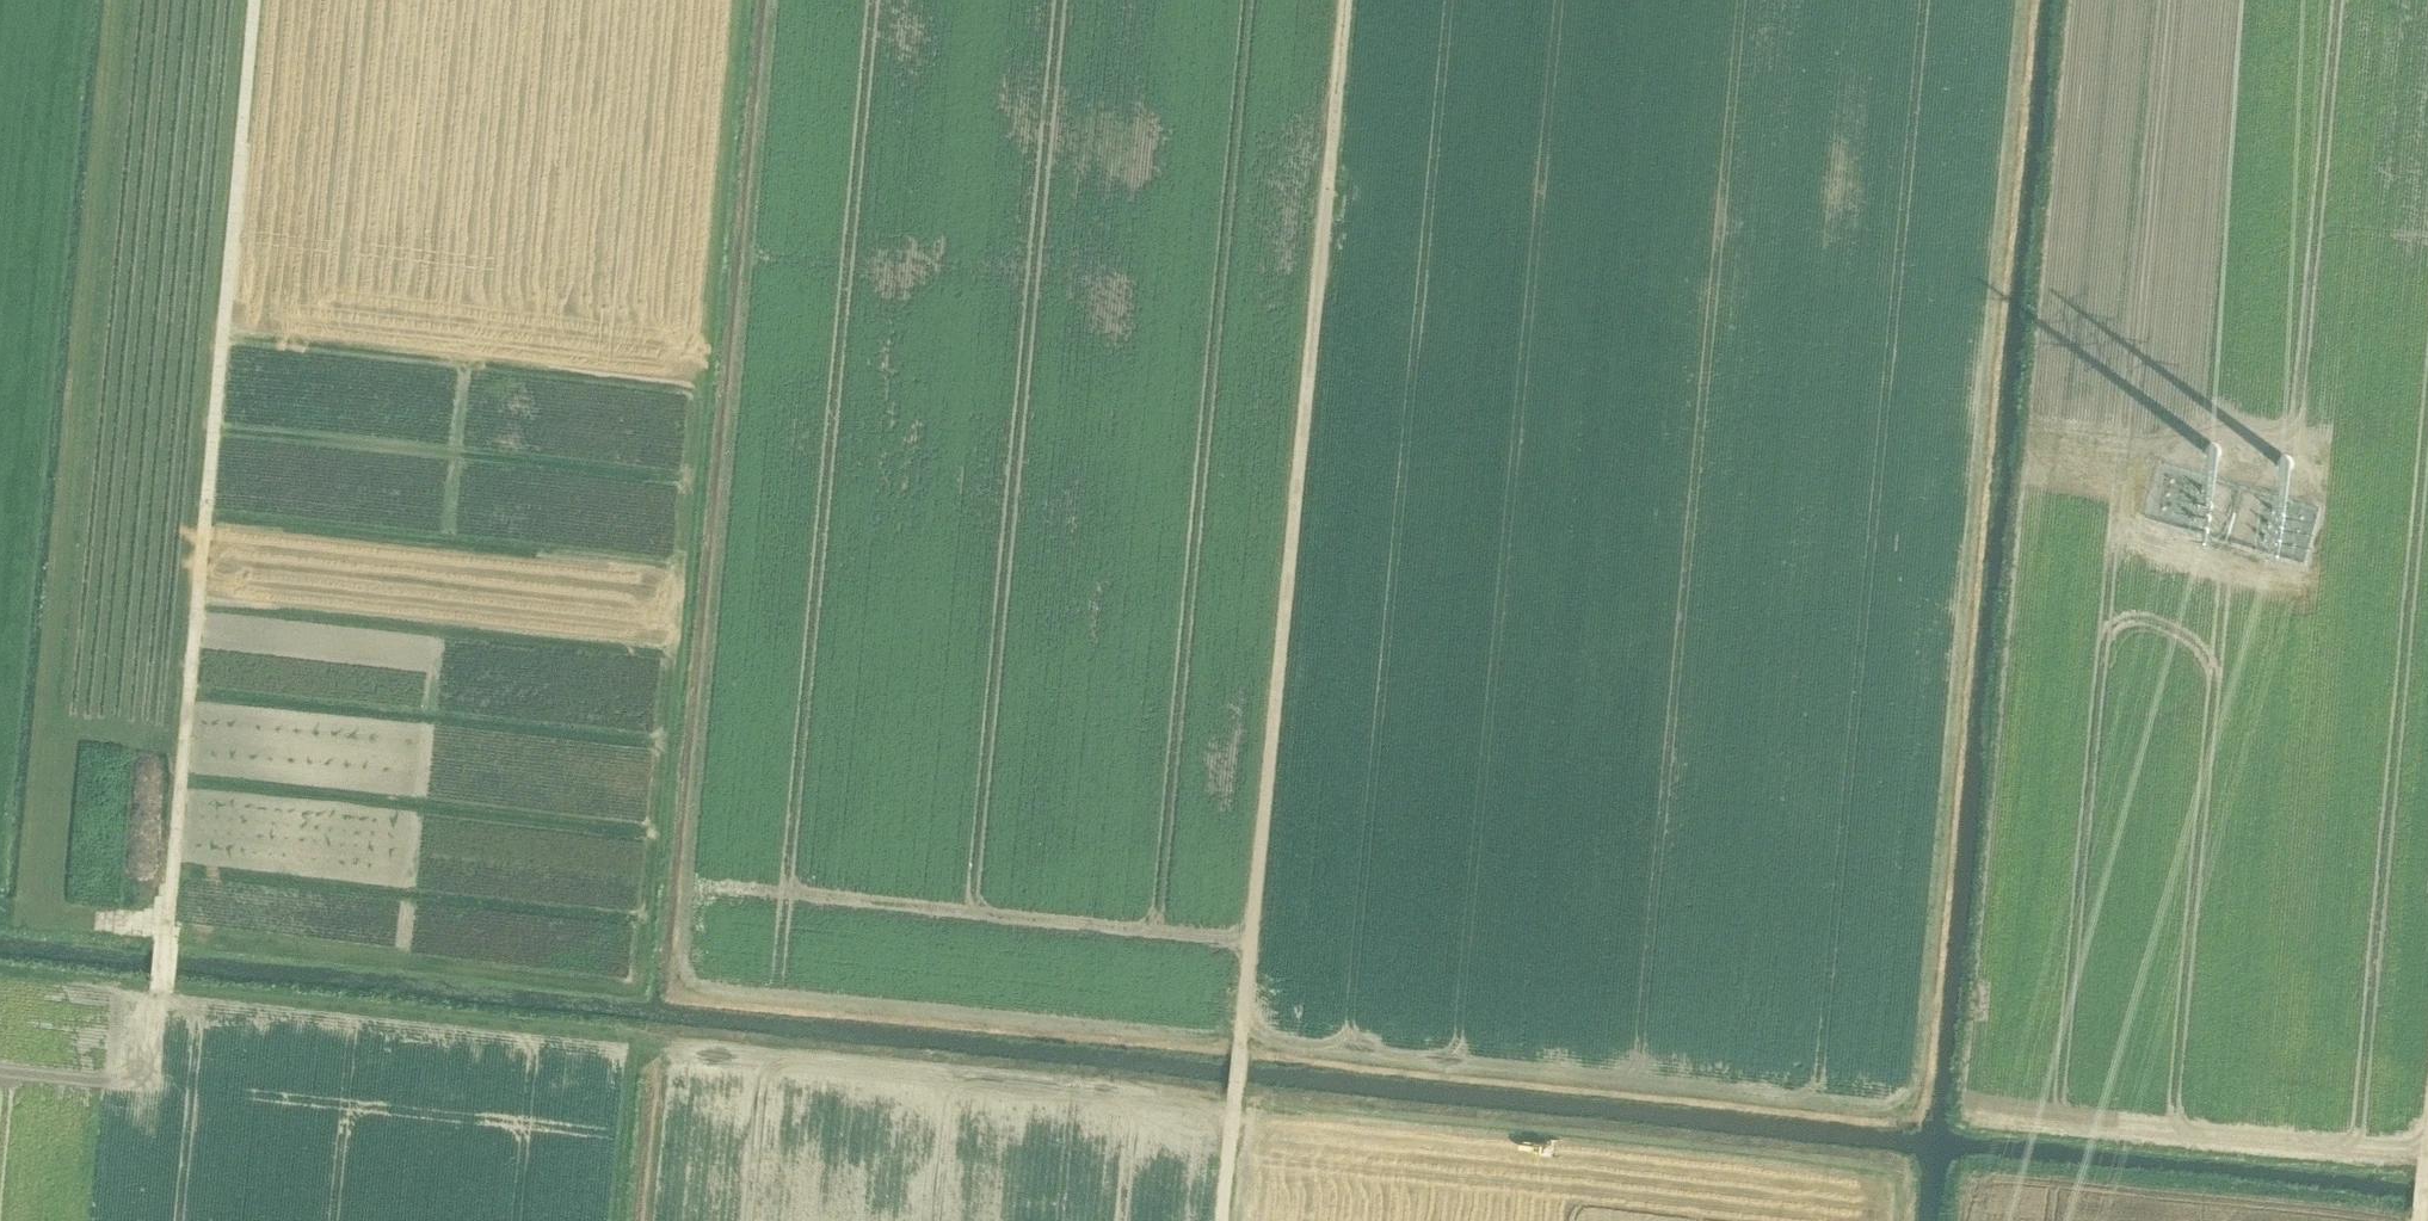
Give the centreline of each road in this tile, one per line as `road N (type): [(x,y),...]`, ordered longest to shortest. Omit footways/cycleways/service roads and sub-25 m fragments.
road 1 (track): [(1225,1220),(1355,0)]
road 2 (track): [(163,981),(259,0)]

